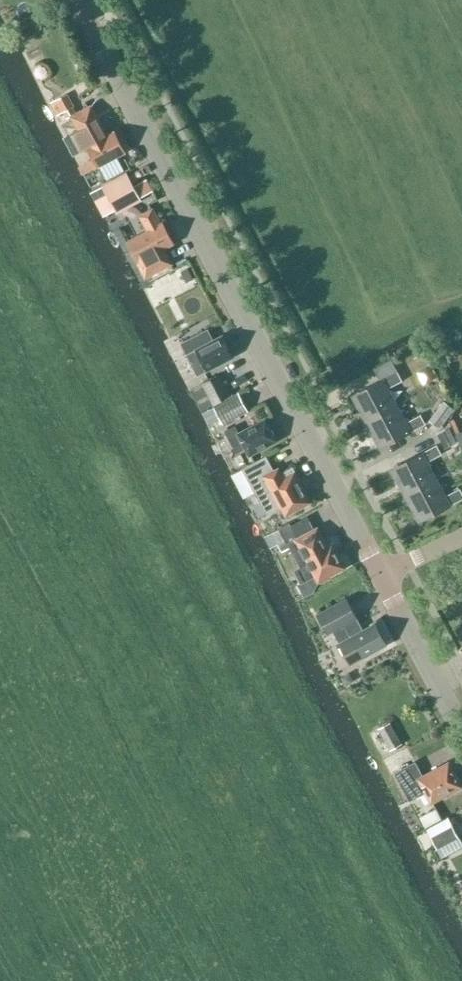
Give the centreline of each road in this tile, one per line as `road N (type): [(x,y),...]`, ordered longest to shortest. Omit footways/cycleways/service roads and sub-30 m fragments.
road 1 (tertiary): [(382,575),(81,0)]
road 2 (tertiary): [(461,731),(382,575)]

